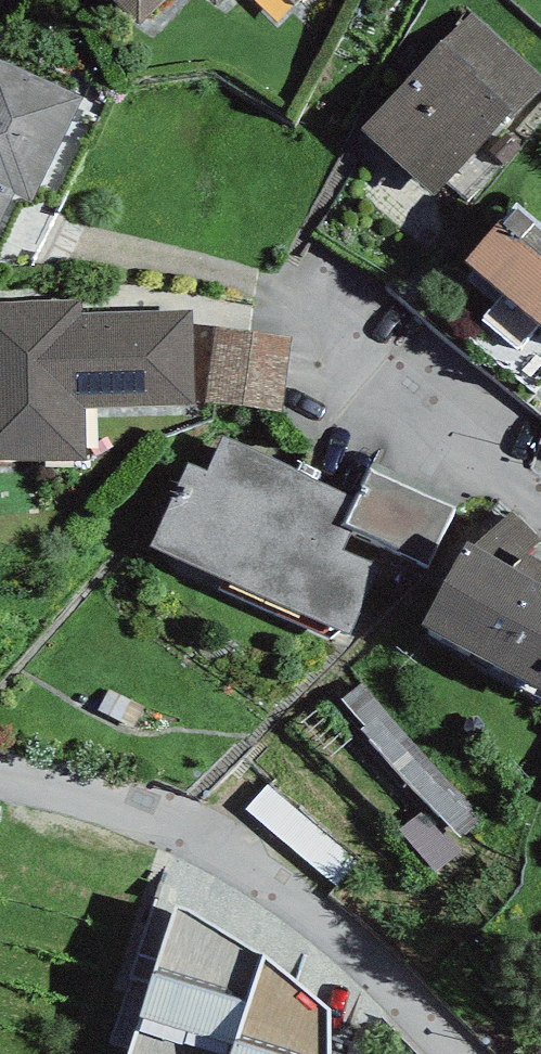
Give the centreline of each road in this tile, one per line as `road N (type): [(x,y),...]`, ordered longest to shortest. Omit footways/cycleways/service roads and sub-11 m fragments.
road 1 (residential): [(0,776),(111,804),(226,854),(336,934),(458,1053)]
road 2 (residential): [(540,515),(340,378)]

